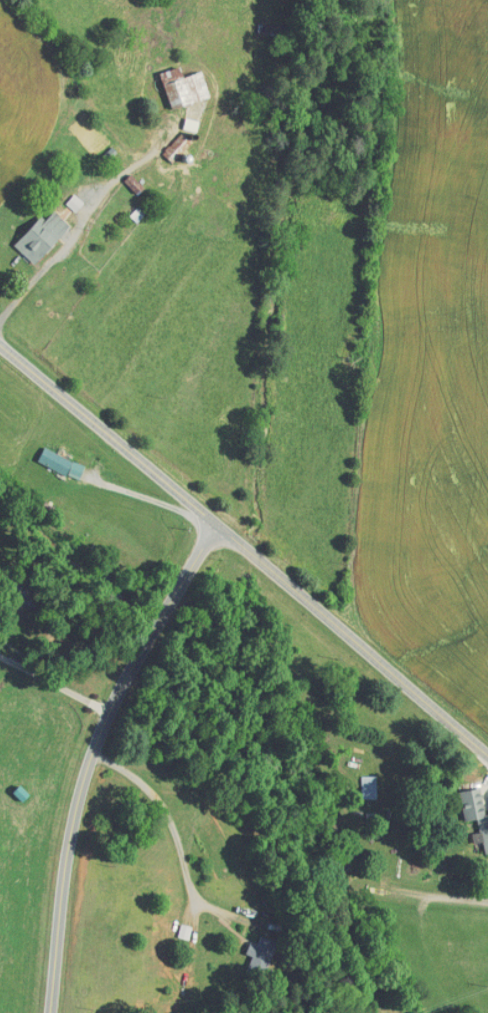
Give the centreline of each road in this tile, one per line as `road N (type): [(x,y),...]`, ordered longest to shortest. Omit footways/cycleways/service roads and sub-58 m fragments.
road 1 (residential): [(0,341),(487,746)]
road 2 (residential): [(54,1012),(79,820),(106,731),(220,523)]
road 3 (residential): [(487,905),(342,886)]

